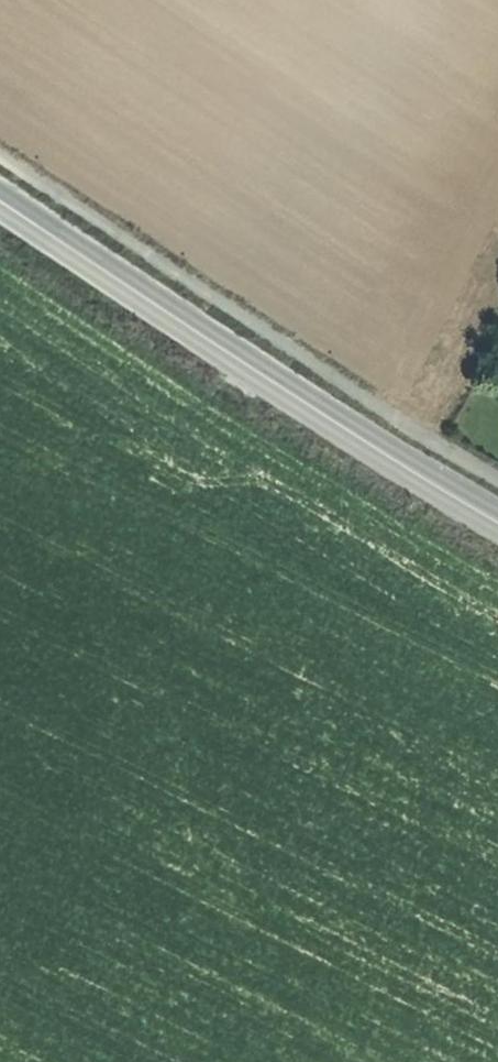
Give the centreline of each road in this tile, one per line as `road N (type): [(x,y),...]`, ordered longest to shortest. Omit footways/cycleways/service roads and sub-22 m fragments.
road 1 (secondary): [(0,196),(497,518)]

